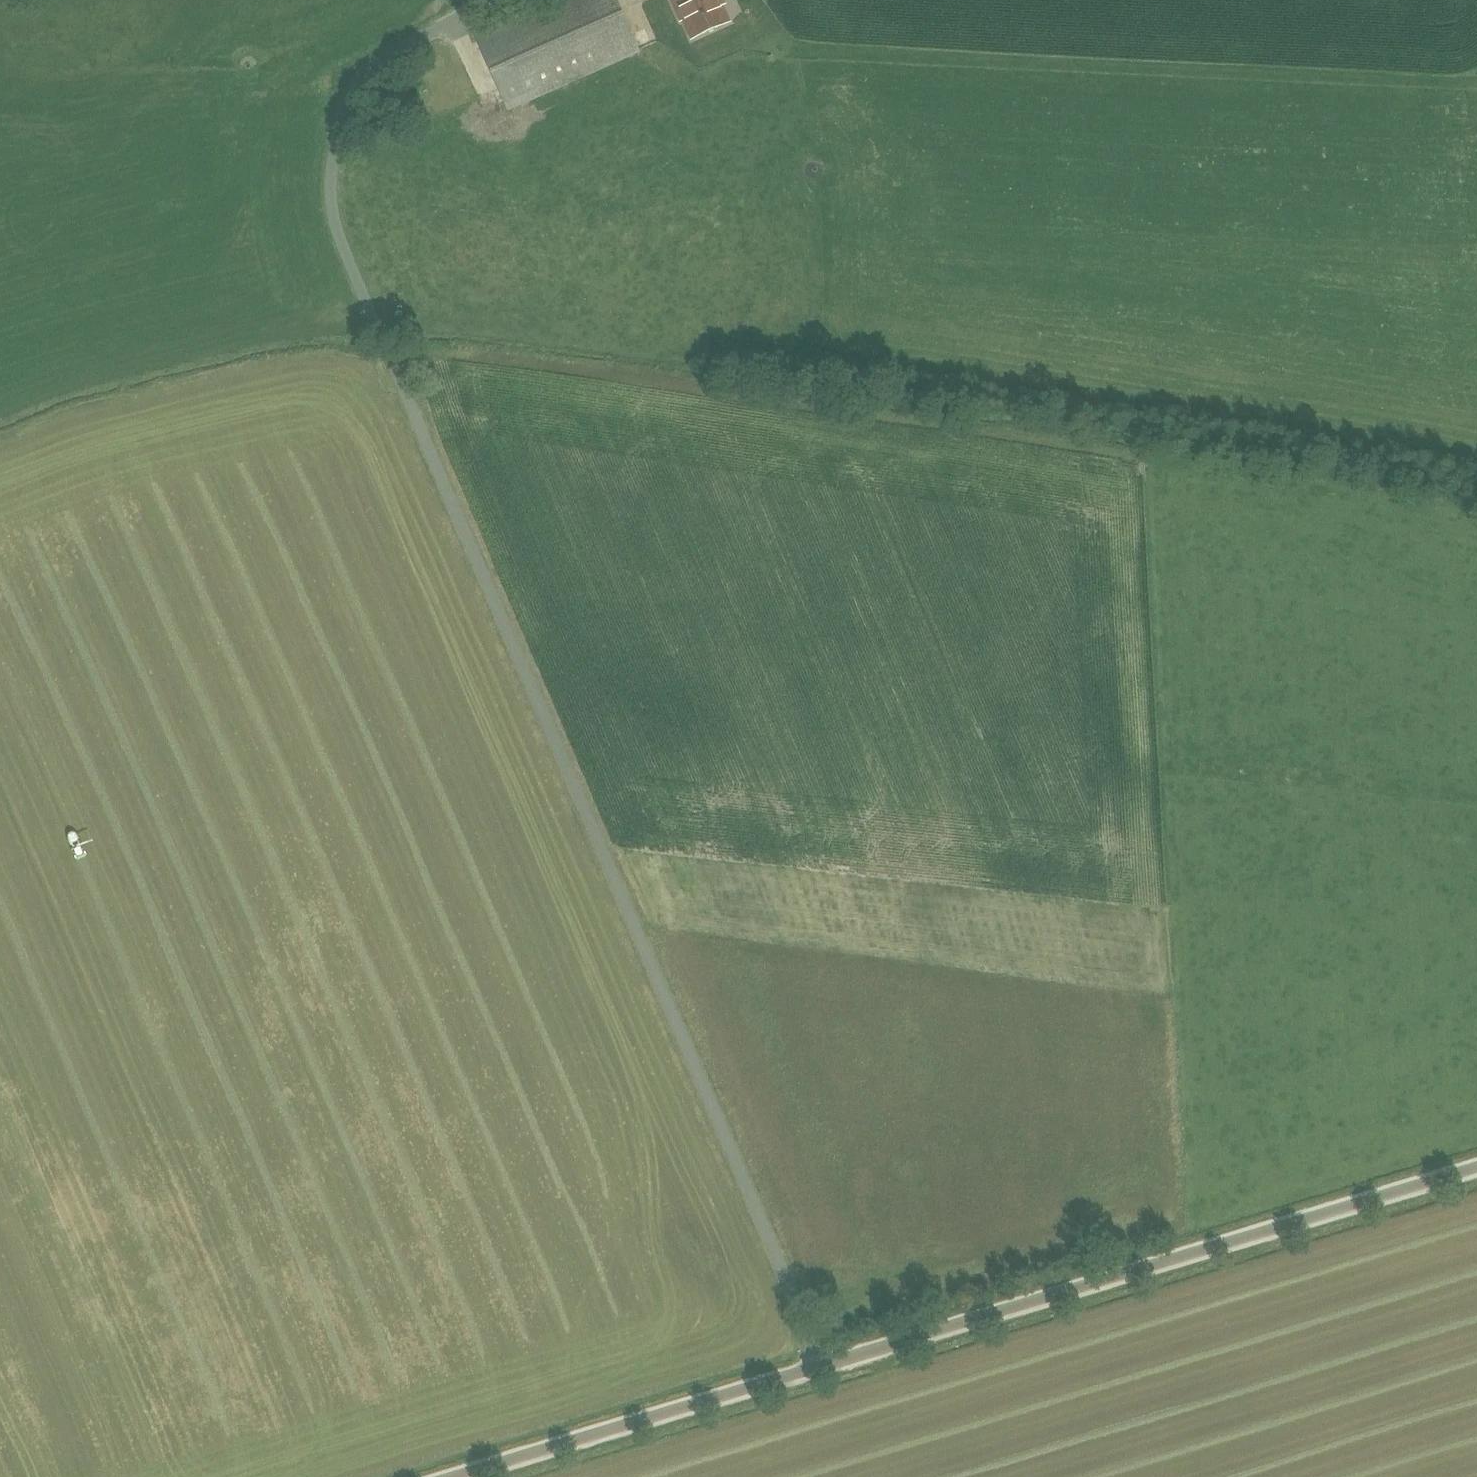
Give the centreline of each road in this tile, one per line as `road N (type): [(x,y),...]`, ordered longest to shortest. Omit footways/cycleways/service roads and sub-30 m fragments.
road 1 (unclassified): [(453,1476),(1476,1171)]

